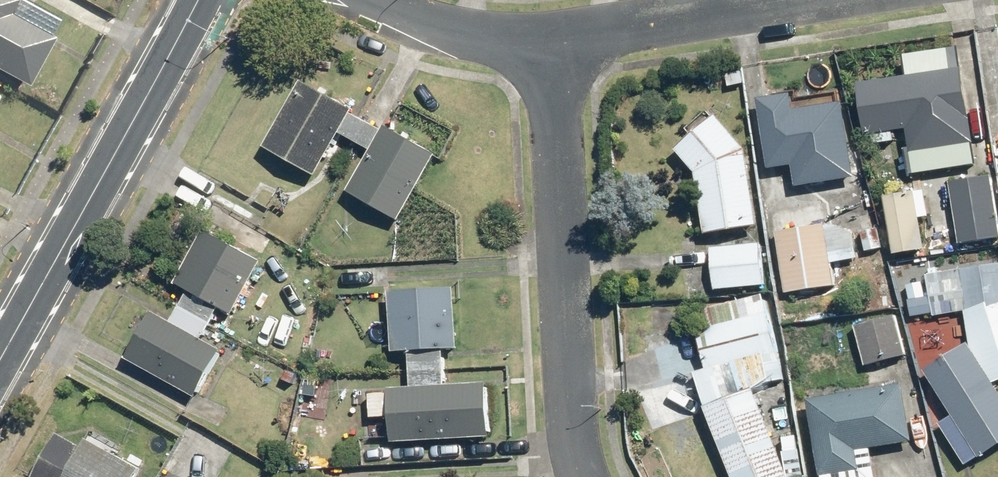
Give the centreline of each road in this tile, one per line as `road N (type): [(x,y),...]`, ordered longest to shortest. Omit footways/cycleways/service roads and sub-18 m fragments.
road 1 (residential): [(550,41),(584,476)]
road 2 (secondary): [(0,359),(198,0)]
road 3 (residential): [(805,0),(550,41)]
road 4 (residential): [(550,41),(446,30),(364,0)]

